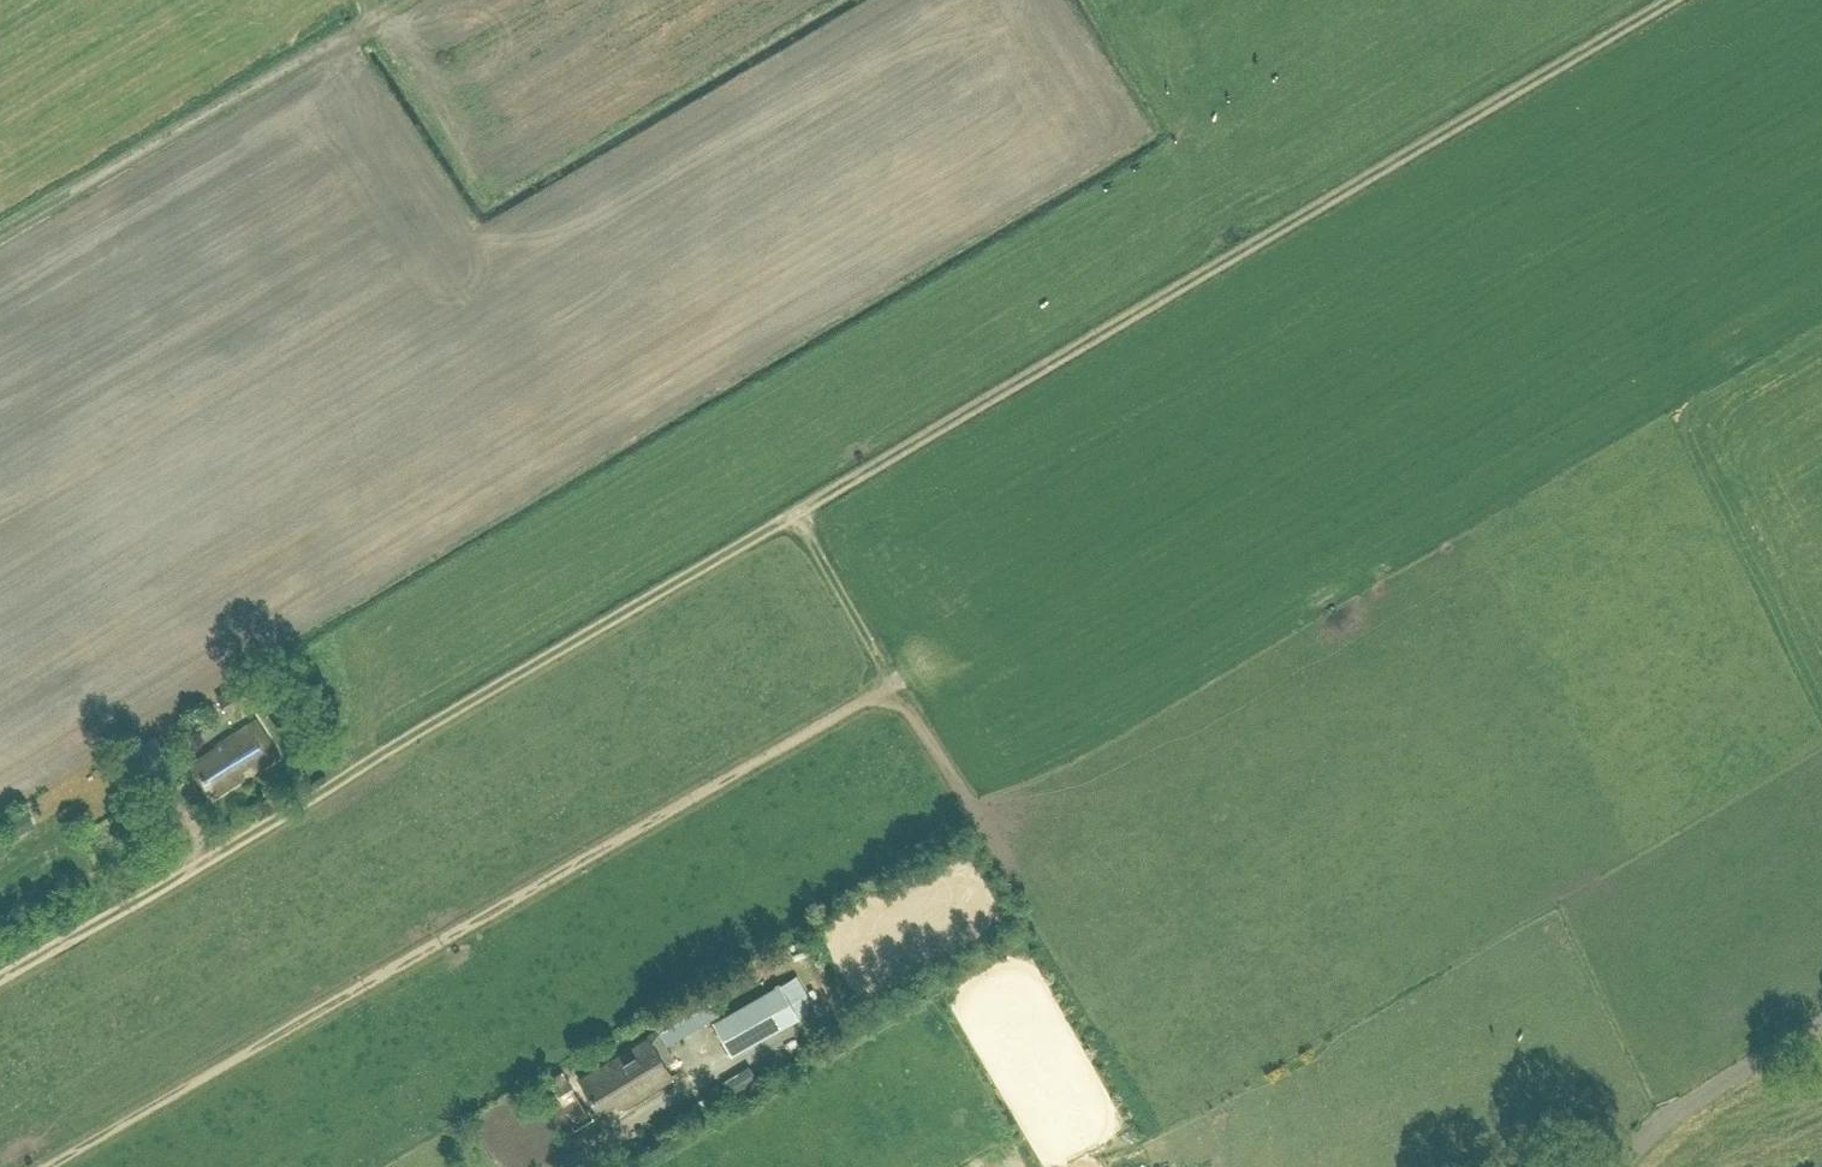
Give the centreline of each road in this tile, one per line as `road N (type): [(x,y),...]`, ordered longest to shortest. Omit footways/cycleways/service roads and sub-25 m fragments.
road 1 (track): [(195,856),(1160,300),(1662,0)]
road 2 (track): [(46,1166),(900,681),(791,513)]
road 3 (track): [(0,232),(333,37)]
road 4 (unclassified): [(1607,1166),(1700,1090),(1821,1018)]
road 5 (track): [(900,681),(966,799)]

